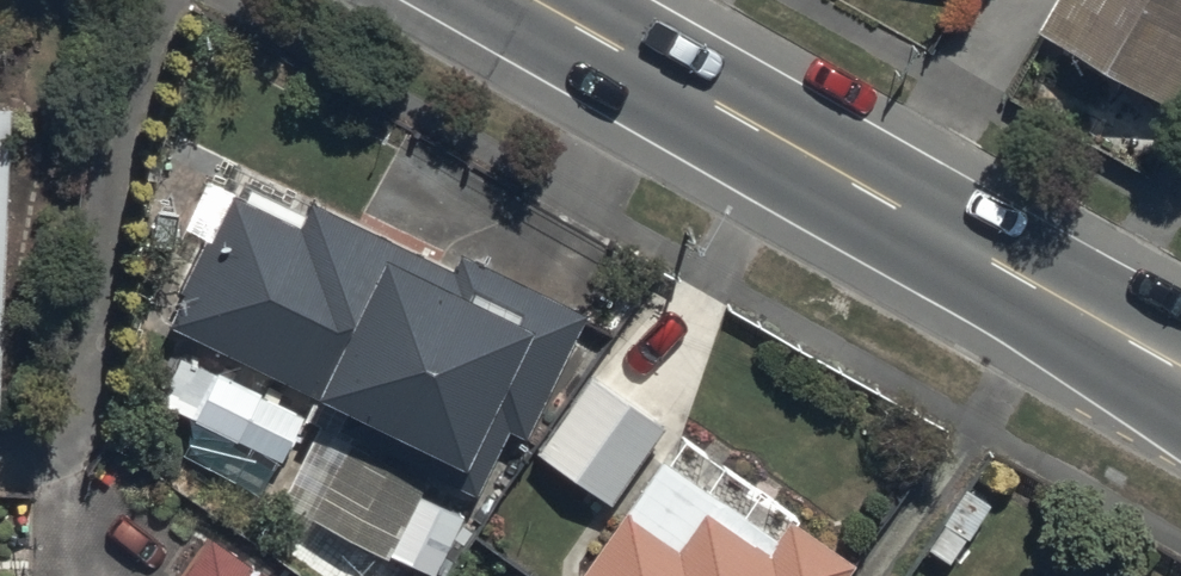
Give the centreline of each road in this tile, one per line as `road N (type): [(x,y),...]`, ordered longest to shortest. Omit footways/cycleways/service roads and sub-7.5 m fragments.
road 1 (primary): [(481,0),(905,242)]
road 2 (primary): [(1180,382),(905,242)]

